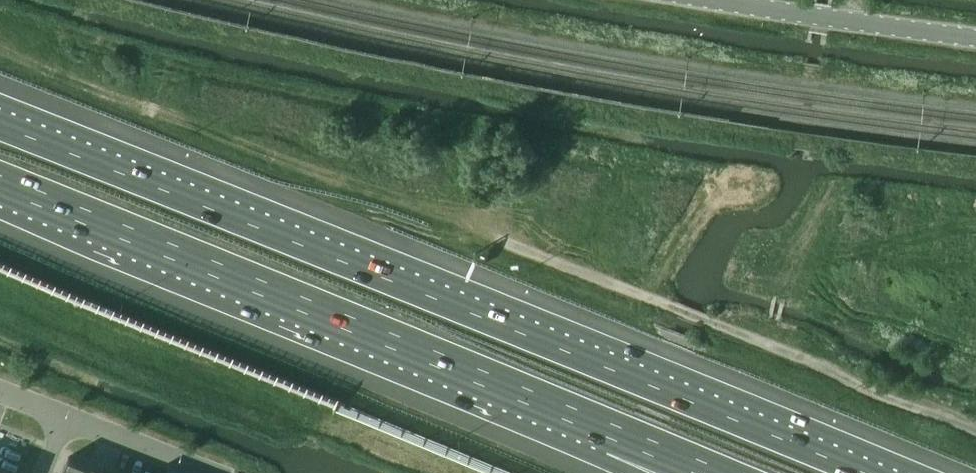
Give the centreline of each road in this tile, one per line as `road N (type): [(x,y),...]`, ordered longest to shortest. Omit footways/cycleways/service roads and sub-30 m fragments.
road 1 (motorway): [(864,472),(0,126)]
road 2 (motorway): [(0,185),(614,432)]
road 3 (tertiary): [(975,36),(726,0)]
road 4 (residential): [(64,416),(211,472)]

